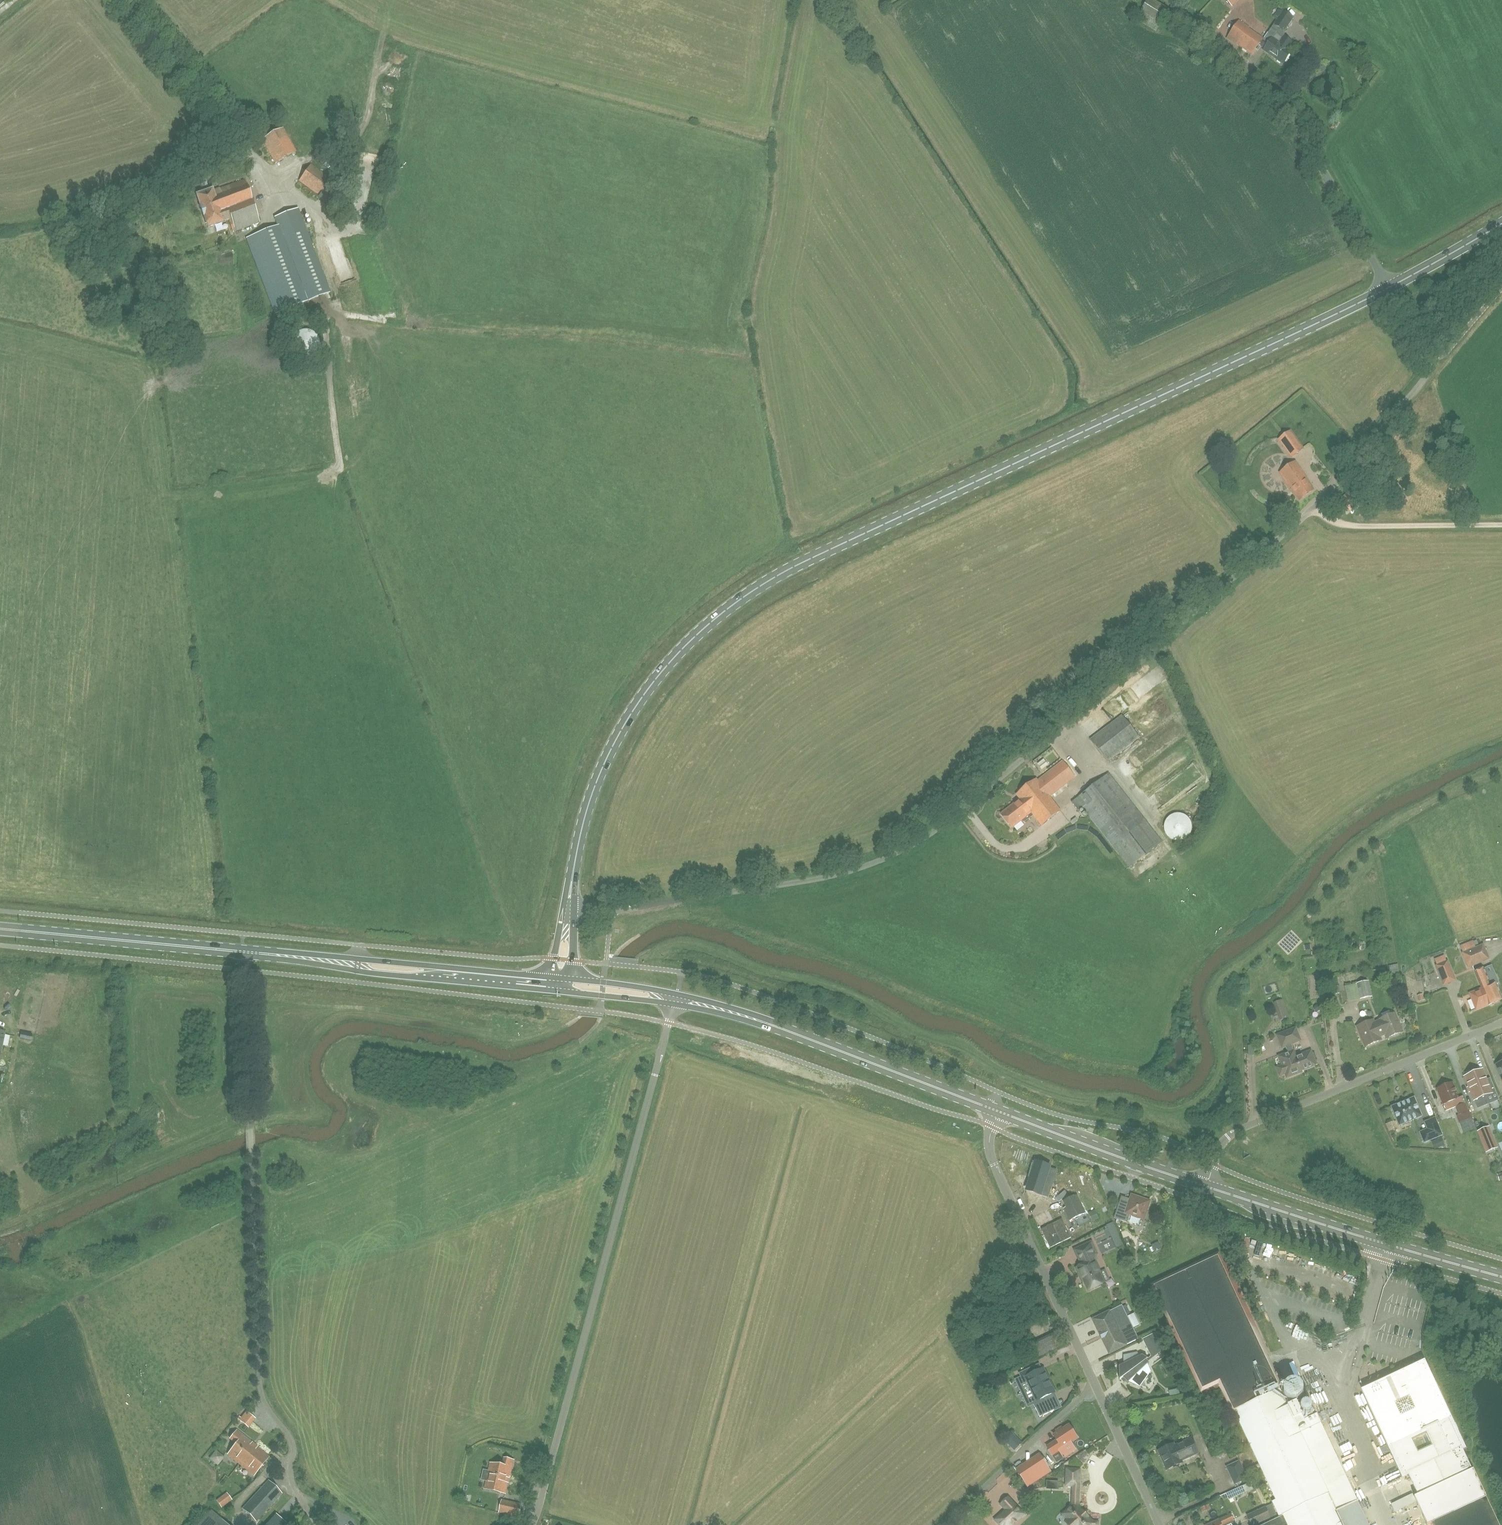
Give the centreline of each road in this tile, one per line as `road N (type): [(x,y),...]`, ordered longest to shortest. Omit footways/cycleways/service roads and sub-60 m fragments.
road 1 (unclassified): [(570,913),(809,882),(905,847),(1313,509),(1427,373),(1424,351),(1390,288)]
road 2 (secondary): [(570,913),(599,778),(625,725),(724,615),(810,558),(1390,288)]
road 3 (primary): [(560,984),(0,929)]
road 4 (unclassified): [(535,1524),(676,998)]
road 5 (unclassified): [(1161,1524),(996,1167),(990,1142),(998,1111)]
road 6 (unclassified): [(1390,288),(1274,92),(1173,0)]
road 7 (unclassified): [(1206,1188),(1230,1135),(1501,1023)]
road 8 (primary): [(998,1111),(676,998)]
road 9 (primary): [(1501,1277),(1206,1188)]
road 10 (primary): [(1206,1188),(998,1111)]
road 11 (unclassified): [(237,147),(119,0)]
road 12 (secondary): [(1390,288),(1501,221)]

